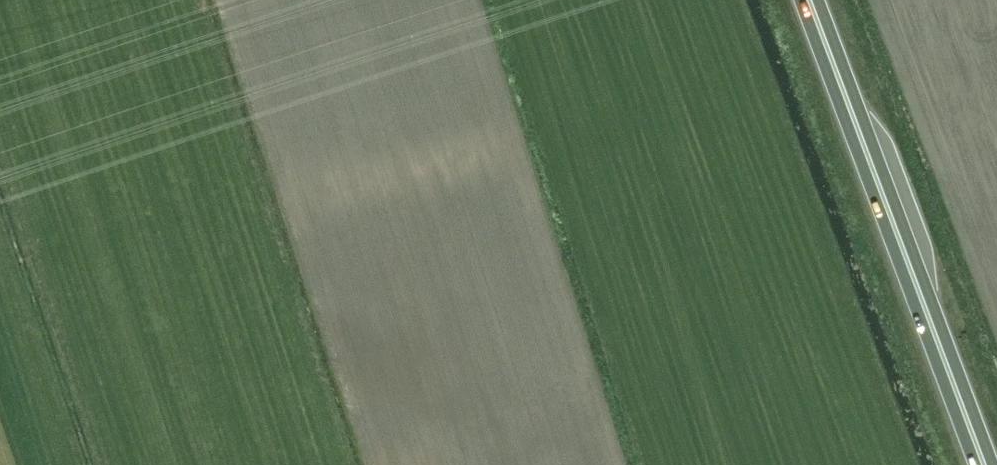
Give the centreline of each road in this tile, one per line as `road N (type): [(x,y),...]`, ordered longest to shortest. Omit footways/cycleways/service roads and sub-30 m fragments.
road 1 (trunk): [(982,464),(806,0)]

